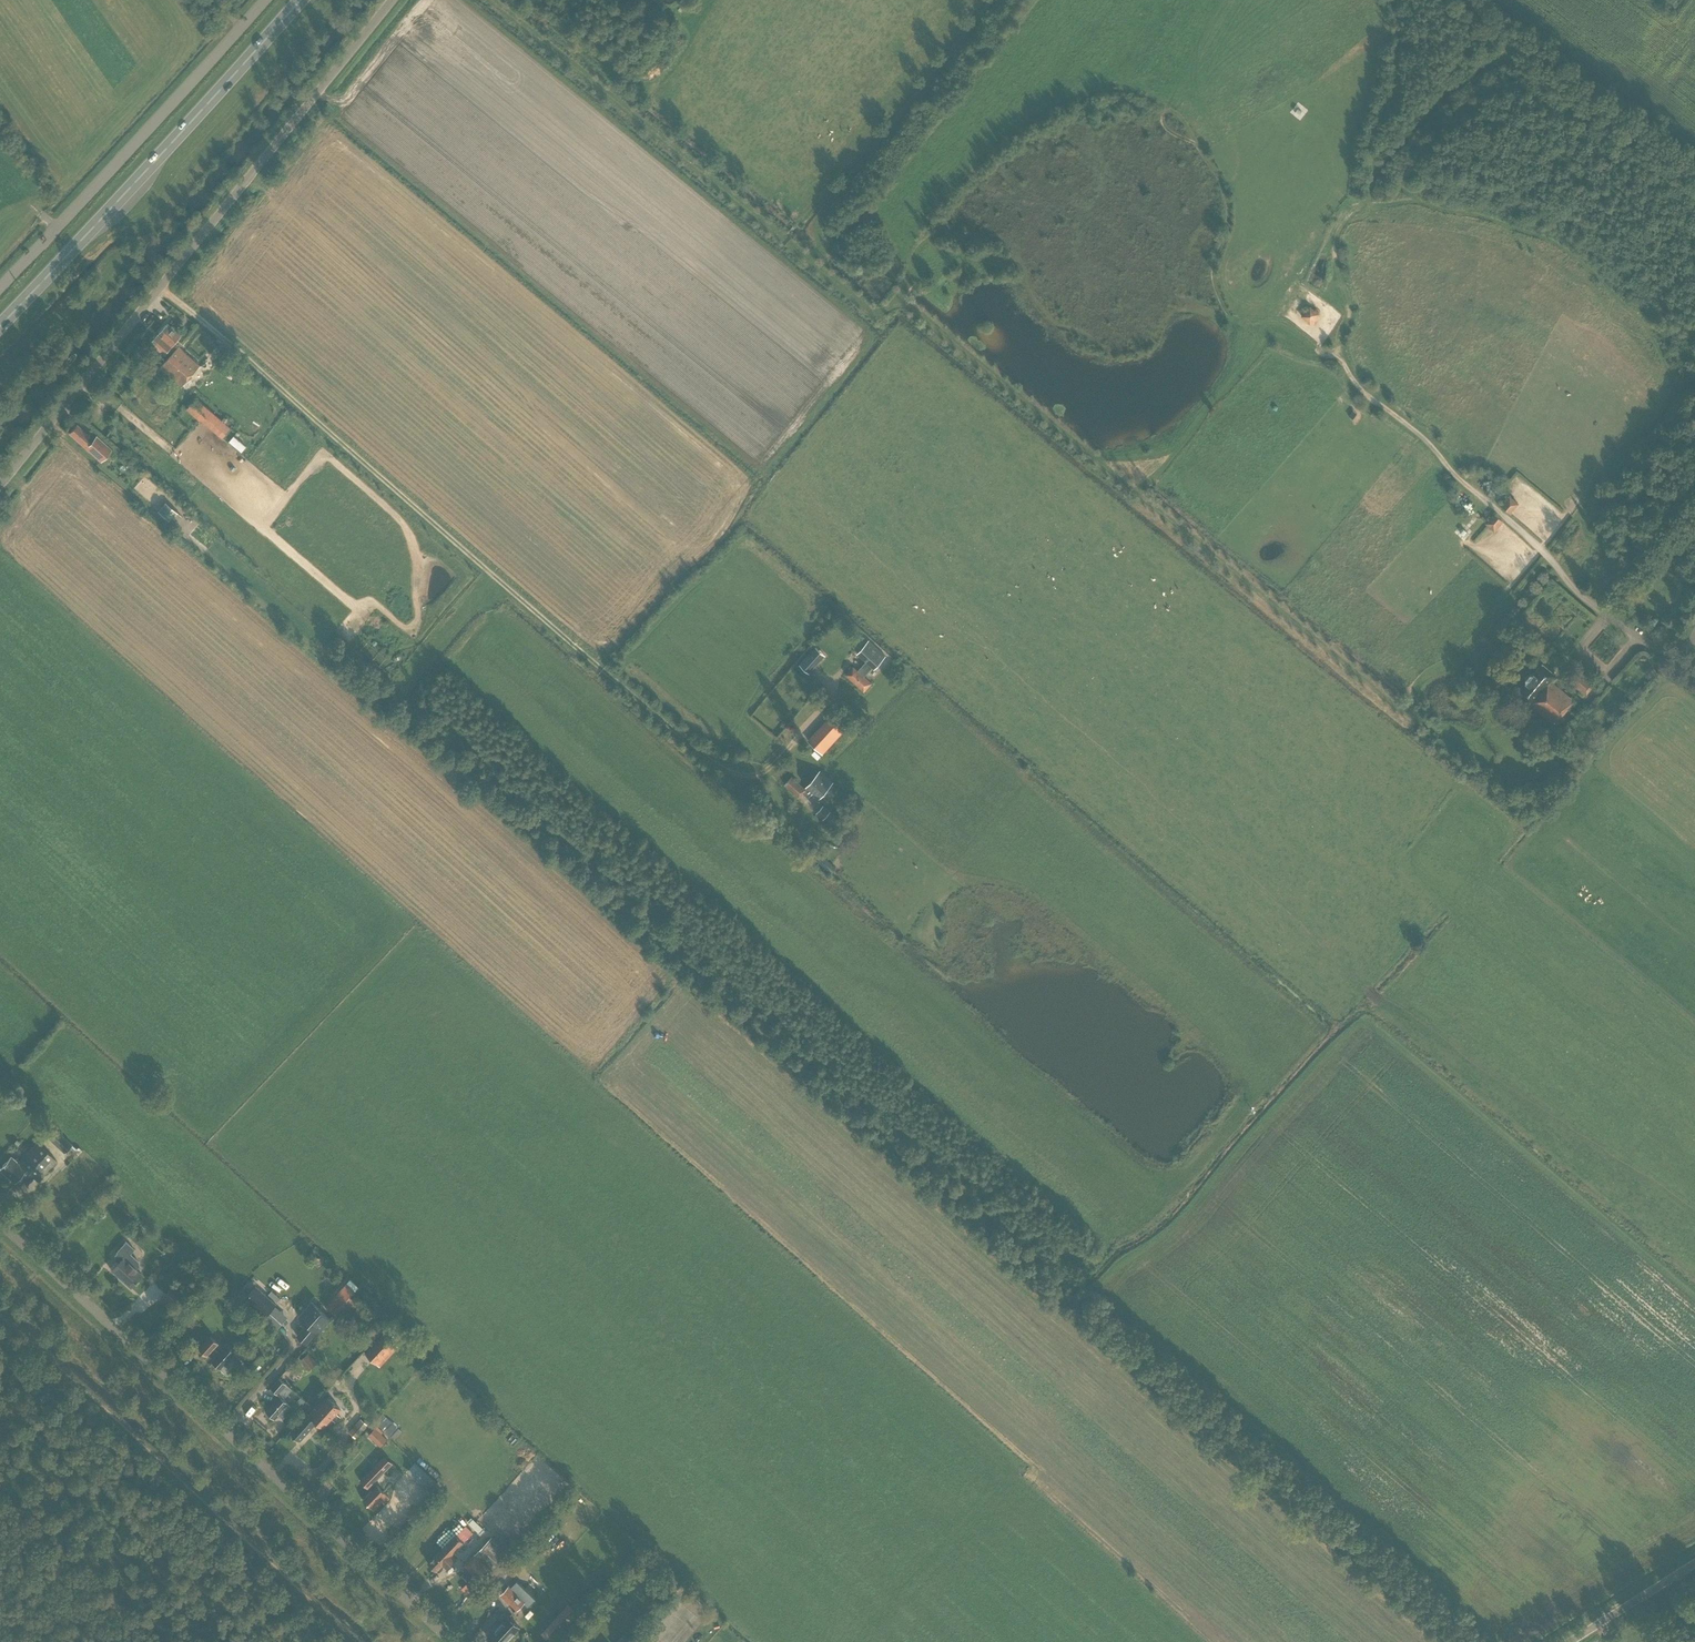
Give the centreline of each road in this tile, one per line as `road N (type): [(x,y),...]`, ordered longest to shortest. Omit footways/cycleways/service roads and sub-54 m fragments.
road 1 (track): [(1393,0),(1400,57),(1370,141),(1376,172),(1370,194),(1339,234),(1351,301),(1338,355),(1231,316),(1214,278),(1228,230),(1225,190),(1181,117),(1164,106)]
road 2 (unclassified): [(0,485),(393,0)]
road 3 (unclassified): [(453,1641),(0,1223)]
road 4 (track): [(0,1313),(354,1641)]
road 5 (trunk): [(0,326),(301,0)]
road 6 (unclassified): [(0,287),(265,0)]
road 7 (track): [(1338,355),(1364,394),(1426,440),(1607,617)]
road 8 (track): [(998,0),(826,218),(824,245),(812,261)]
road 9 (unclassified): [(1694,172),(1469,0)]
road 10 (unclassified): [(1571,1641),(1694,1564)]
road 11 (track): [(1607,617),(1694,505)]

